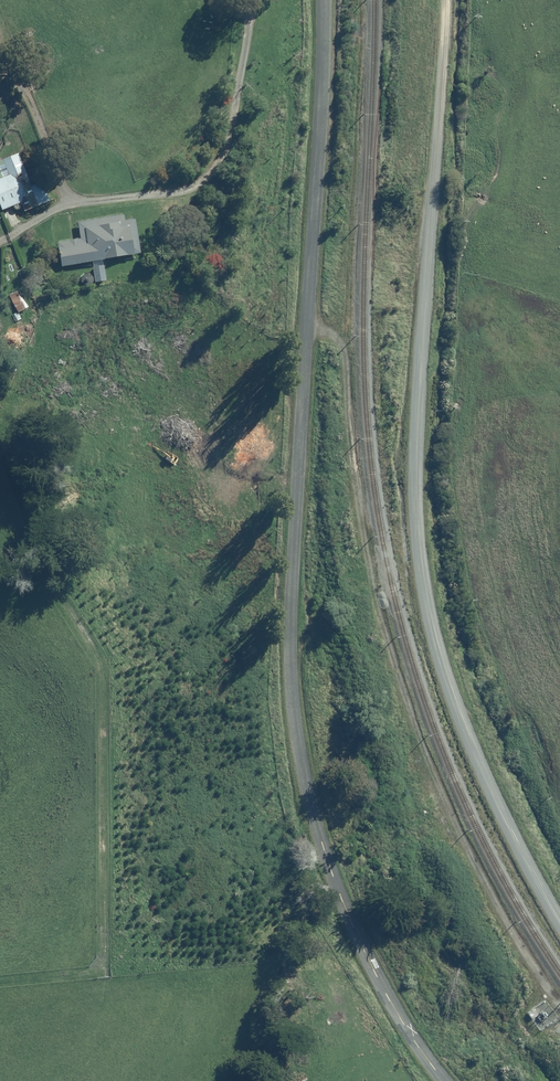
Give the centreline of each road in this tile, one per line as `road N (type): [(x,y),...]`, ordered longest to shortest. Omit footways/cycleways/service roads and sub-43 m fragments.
road 1 (unclassified): [(325,0),(291,624),(296,723),(315,818),(352,924),(403,1024),(445,1080)]
road 2 (residential): [(559,918),(453,689),(421,539),(419,424),(446,0)]

